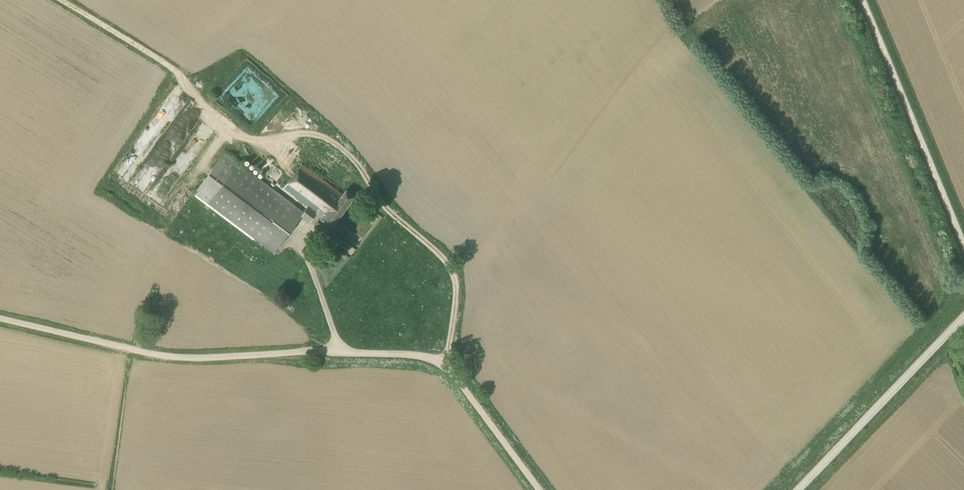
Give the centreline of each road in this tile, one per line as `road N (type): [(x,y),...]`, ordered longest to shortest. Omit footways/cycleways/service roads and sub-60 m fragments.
road 1 (unclassified): [(538,489),(440,362),(340,354),(170,359),(0,320)]
road 2 (unclassified): [(963,242),(862,0)]
road 3 (unclassified): [(802,489),(963,323)]

